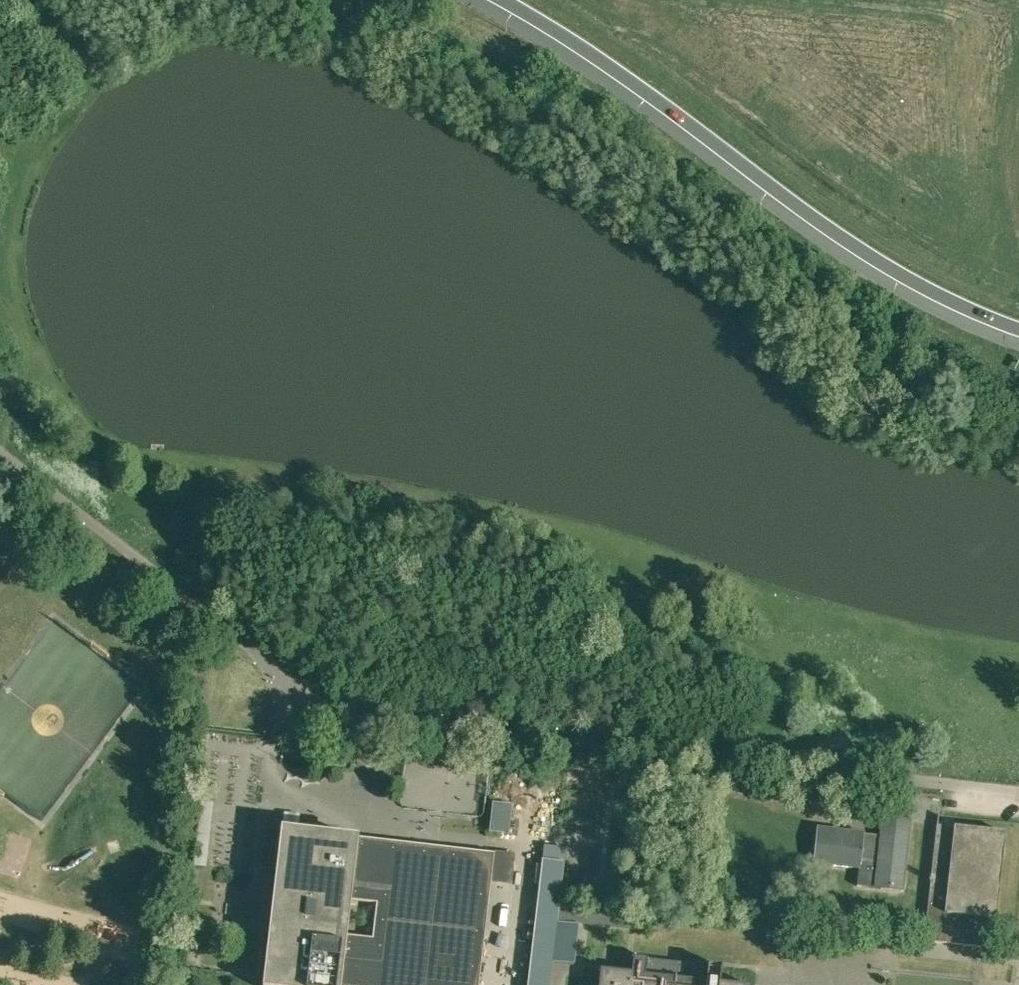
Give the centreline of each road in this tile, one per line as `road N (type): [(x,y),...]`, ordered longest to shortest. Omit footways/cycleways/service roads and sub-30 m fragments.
road 1 (motorway): [(496,0),(595,58),(908,280),(1018,330)]

